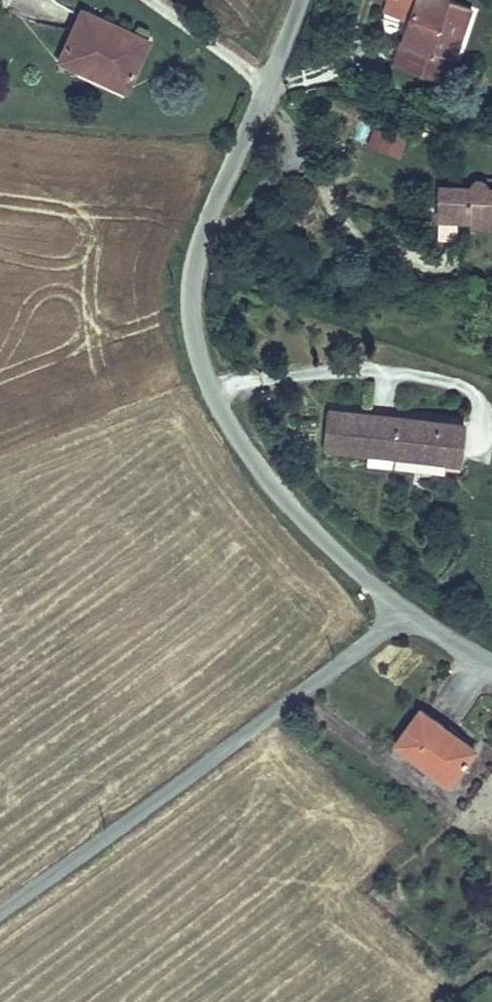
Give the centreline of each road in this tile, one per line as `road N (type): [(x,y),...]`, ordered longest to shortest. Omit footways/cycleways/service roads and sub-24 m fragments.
road 1 (unclassified): [(317,0),(219,246),(211,291),(215,327),(230,376),(306,486),(360,541),(439,598)]
road 2 (residential): [(439,598),(0,908)]
road 3 (track): [(264,134),(0,115)]

